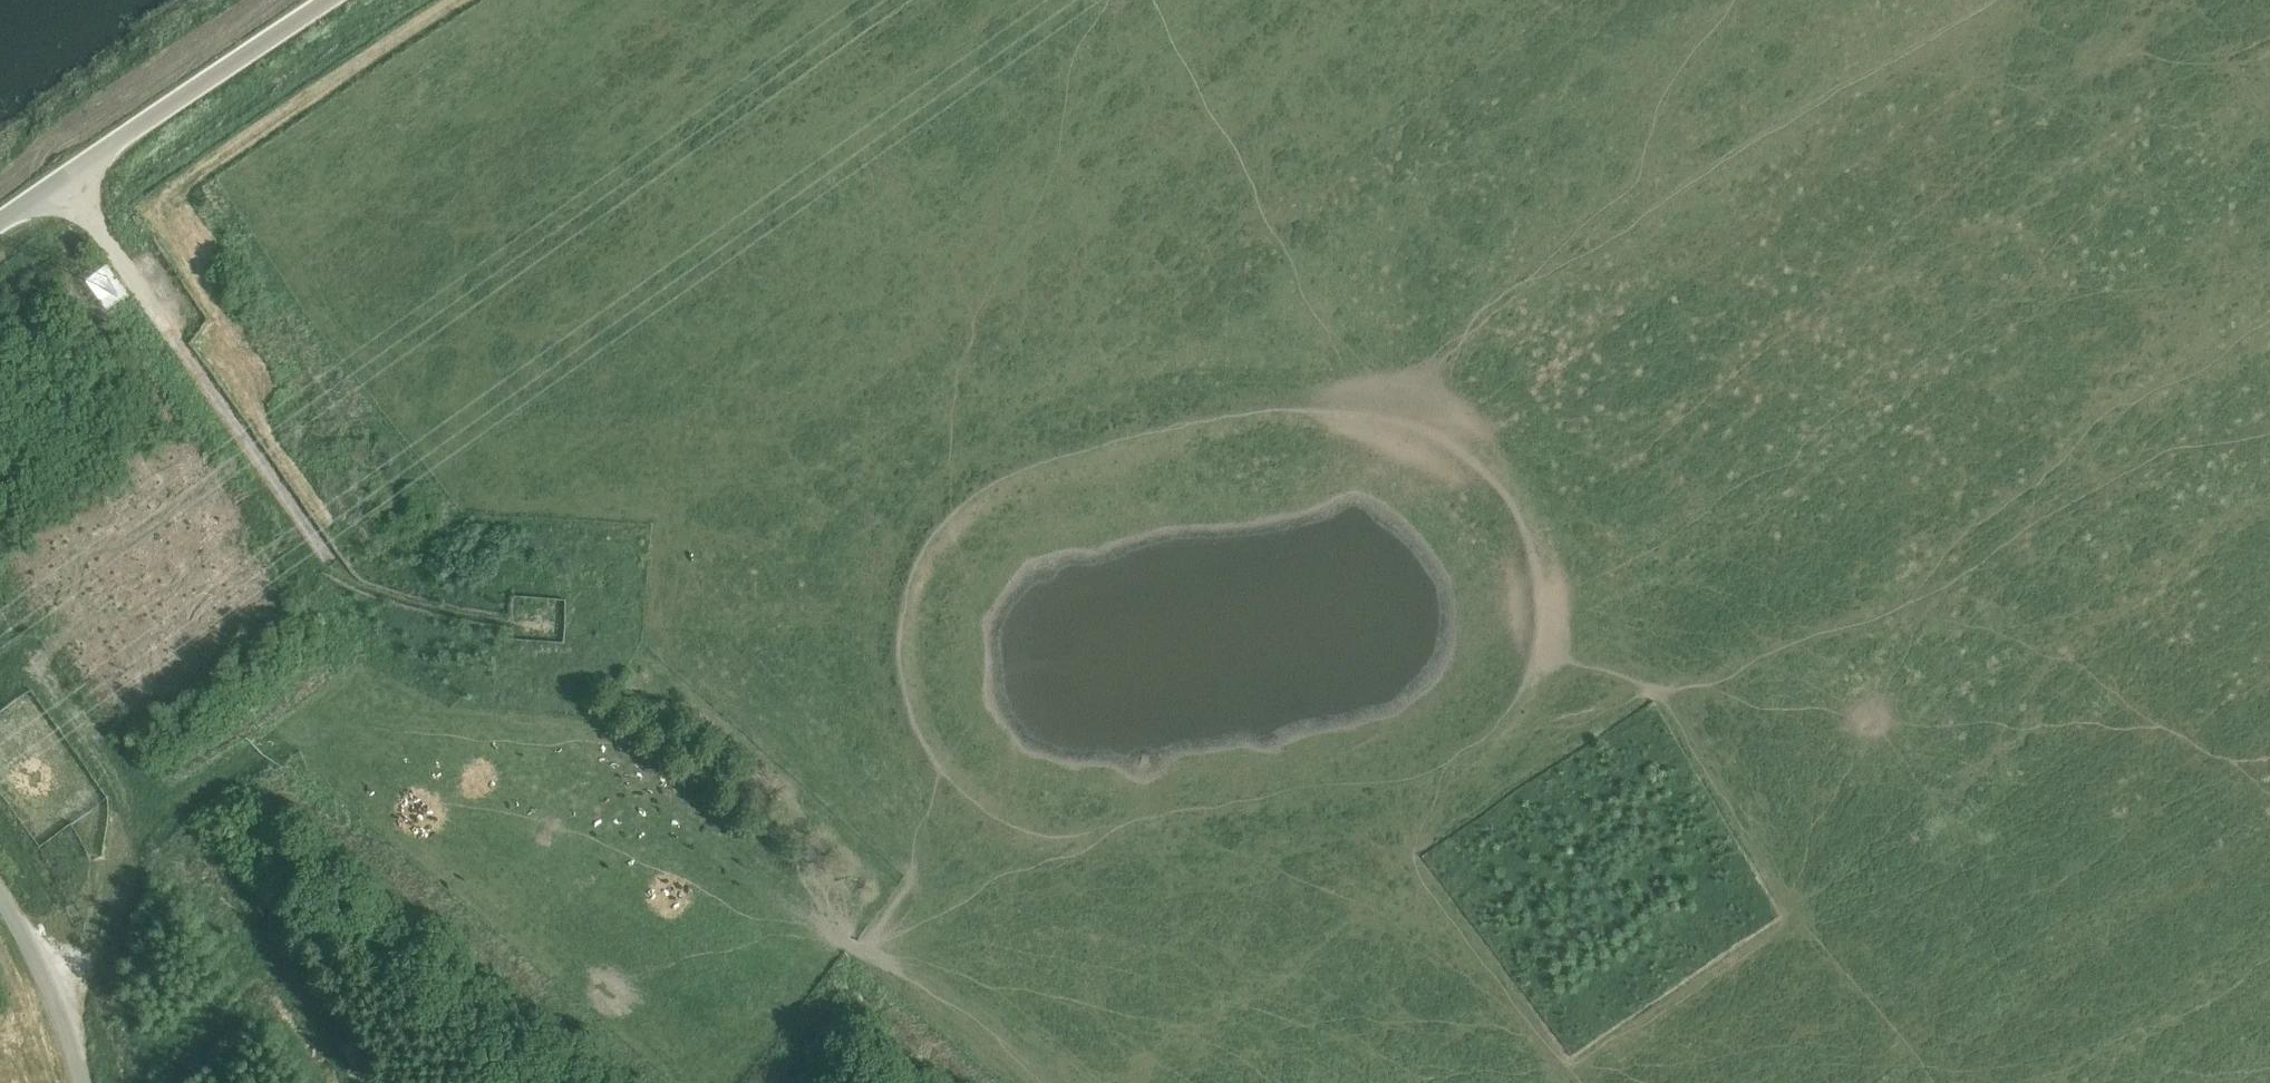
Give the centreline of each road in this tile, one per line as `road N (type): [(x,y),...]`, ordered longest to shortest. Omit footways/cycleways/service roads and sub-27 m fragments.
road 1 (track): [(64,179),(330,557)]
road 2 (tertiary): [(0,222),(336,0)]
road 3 (tertiary): [(80,1082),(38,969),(0,895)]

